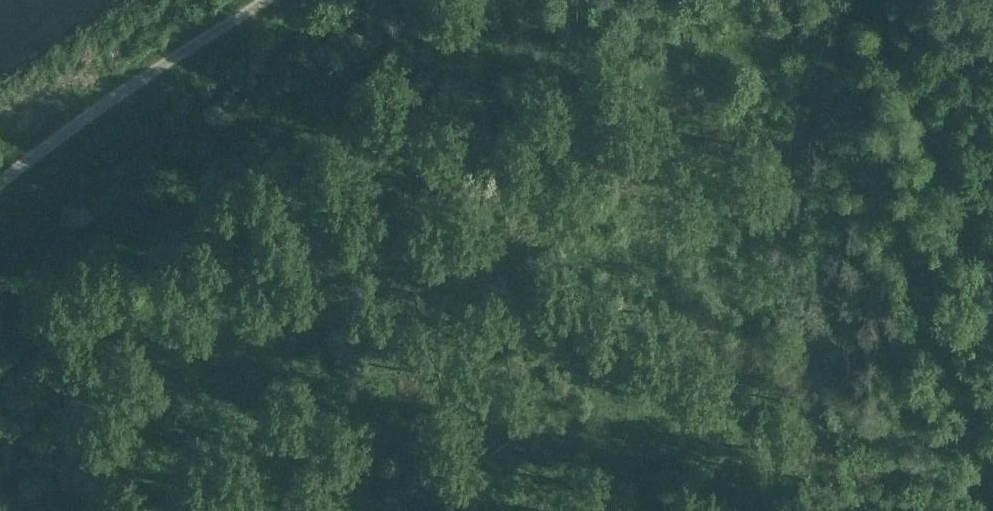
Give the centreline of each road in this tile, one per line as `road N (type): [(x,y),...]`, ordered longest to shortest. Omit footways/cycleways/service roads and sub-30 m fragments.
road 1 (unclassified): [(272,0),(0,184)]

